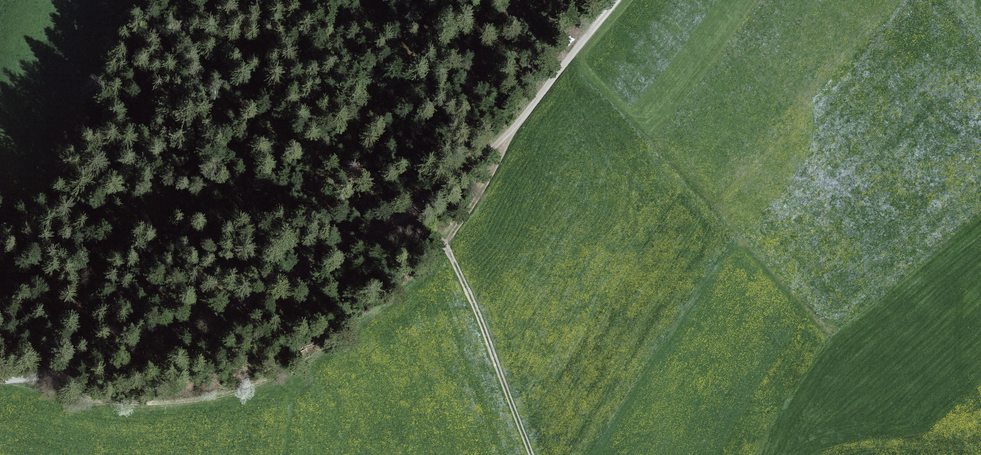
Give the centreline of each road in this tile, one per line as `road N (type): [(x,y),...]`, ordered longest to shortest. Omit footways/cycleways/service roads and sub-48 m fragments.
road 1 (track): [(617,0),(494,147),(316,273),(154,347),(0,380)]
road 2 (track): [(531,454),(445,244)]
road 3 (track): [(513,130),(445,244)]

